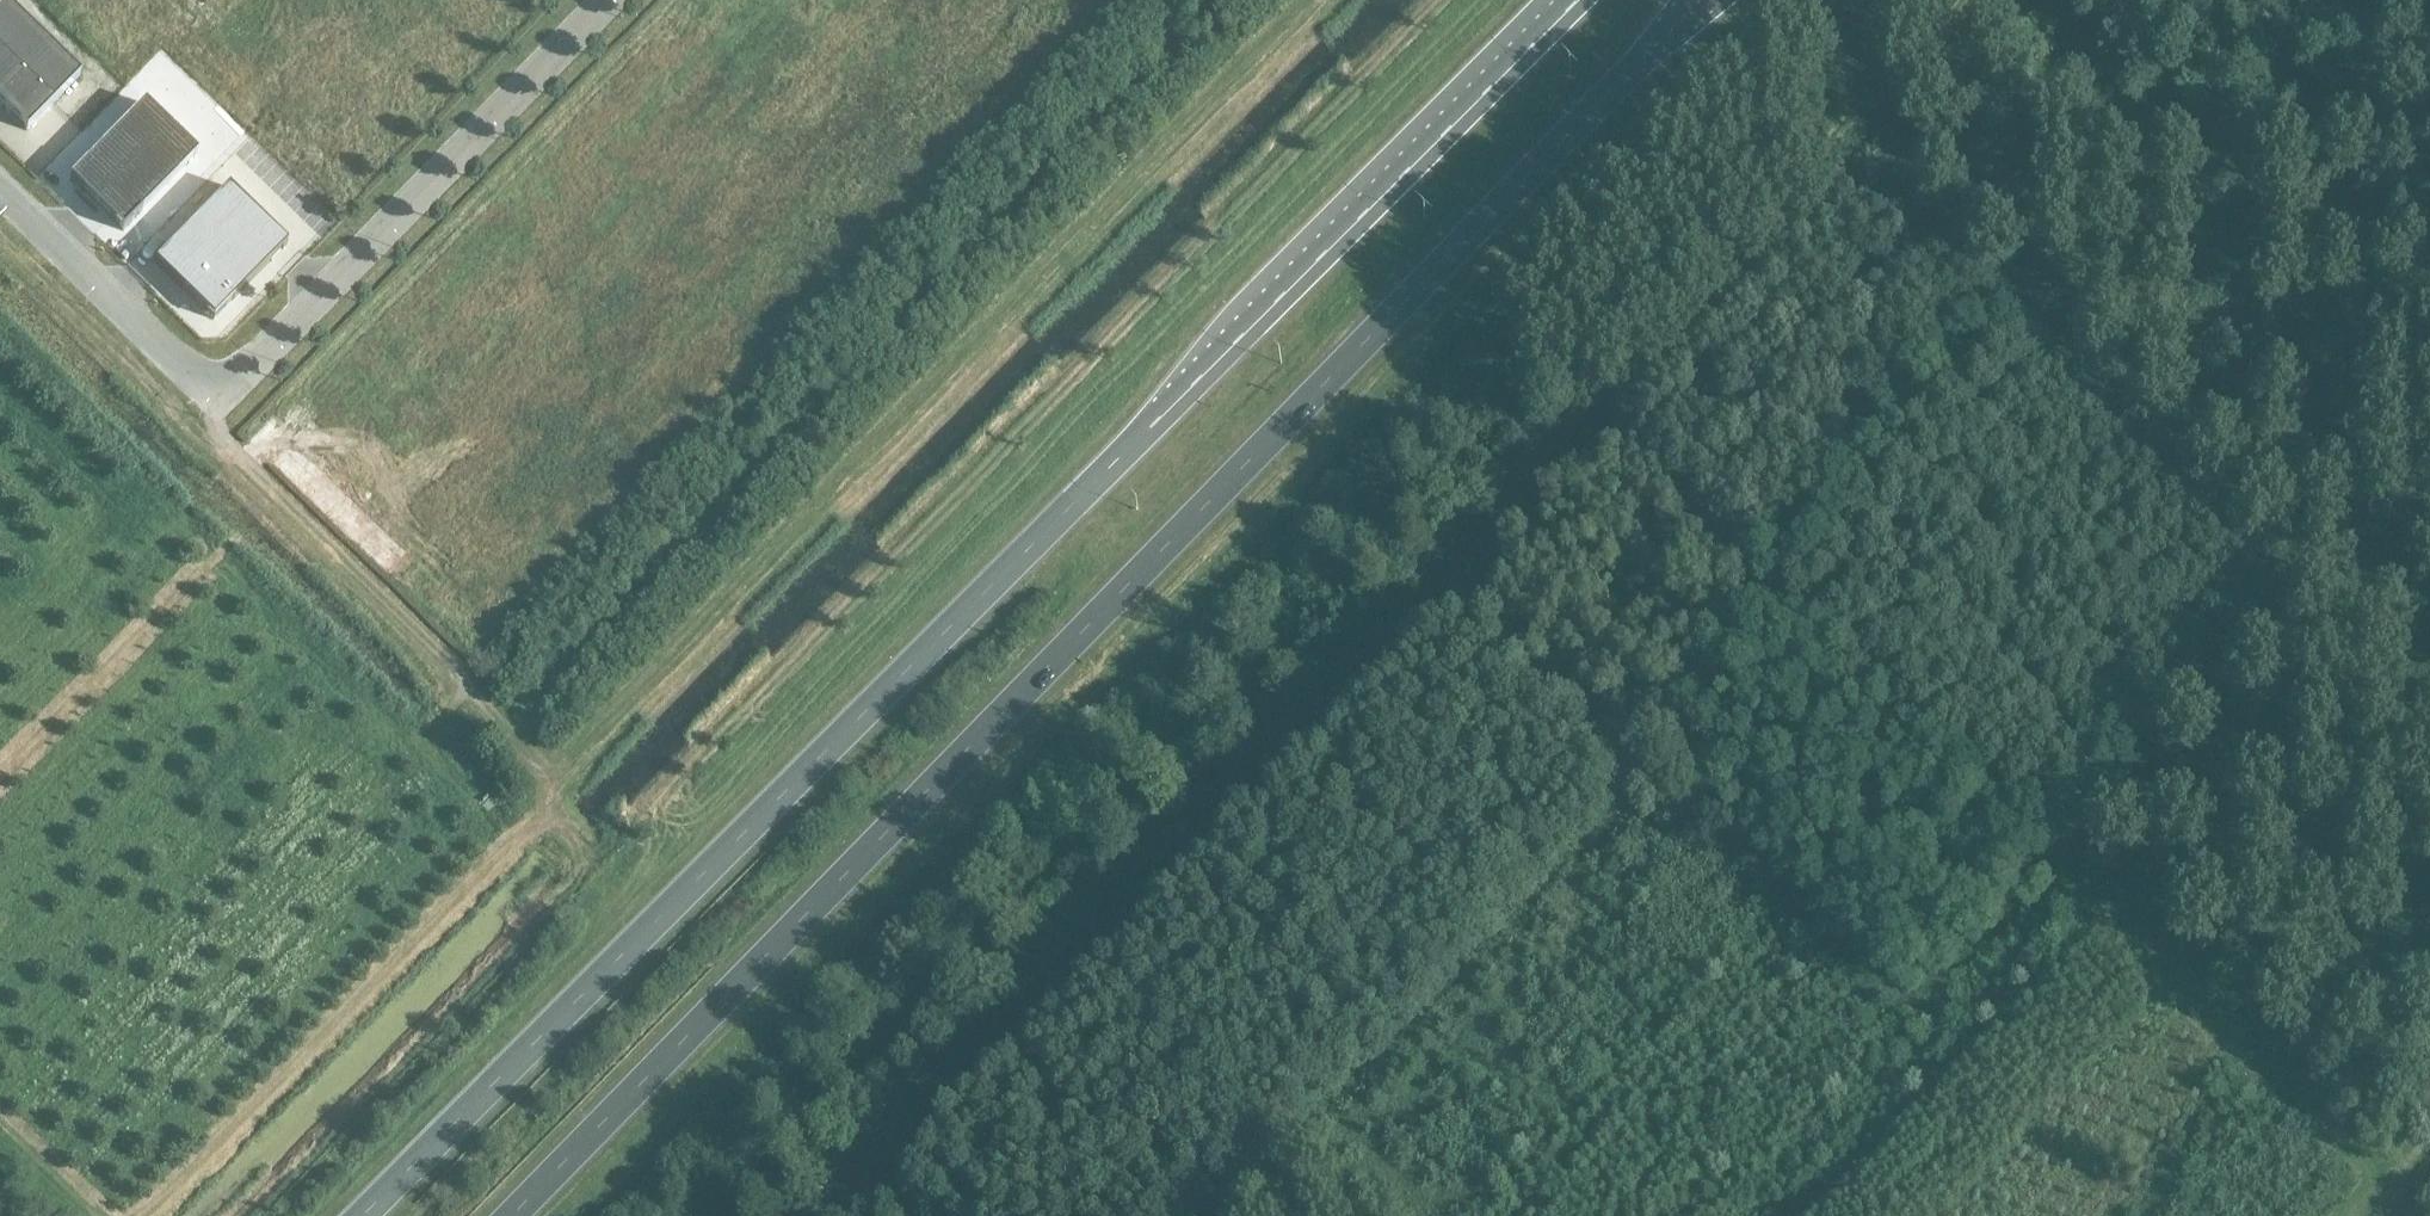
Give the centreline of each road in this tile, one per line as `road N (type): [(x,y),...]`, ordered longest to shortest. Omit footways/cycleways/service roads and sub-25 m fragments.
road 1 (trunk): [(1582,0),(365,1215)]
road 2 (trunk): [(512,1215),(1706,0)]
road 3 (track): [(845,1215),(2038,0)]
road 4 (track): [(2387,1178),(1608,437)]
road 5 (unclassified): [(0,184),(209,387),(229,392),(607,0)]

